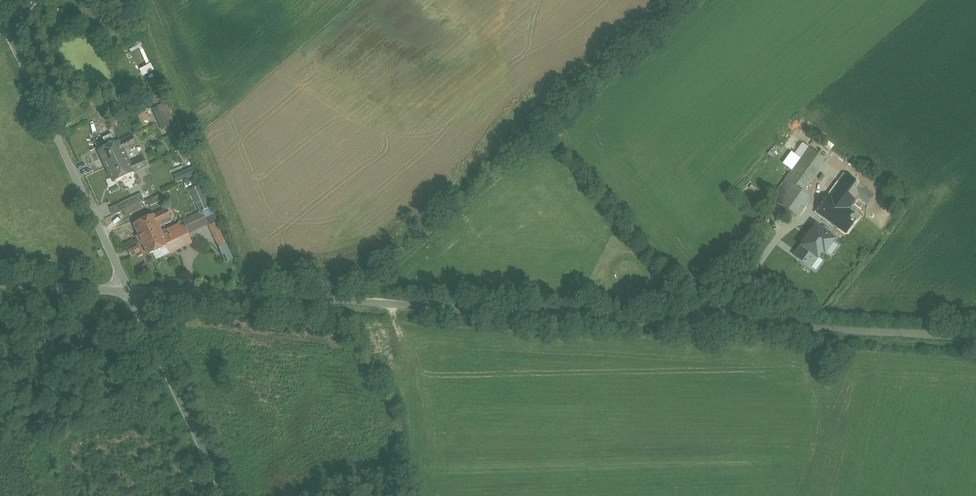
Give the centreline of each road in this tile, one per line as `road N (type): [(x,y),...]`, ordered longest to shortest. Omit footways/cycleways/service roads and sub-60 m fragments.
road 1 (unclassified): [(975,338),(127,293)]
road 2 (unclassified): [(0,21),(127,293)]
road 3 (unclassified): [(222,495),(127,293)]
road 4 (unclassified): [(127,293),(0,286)]

